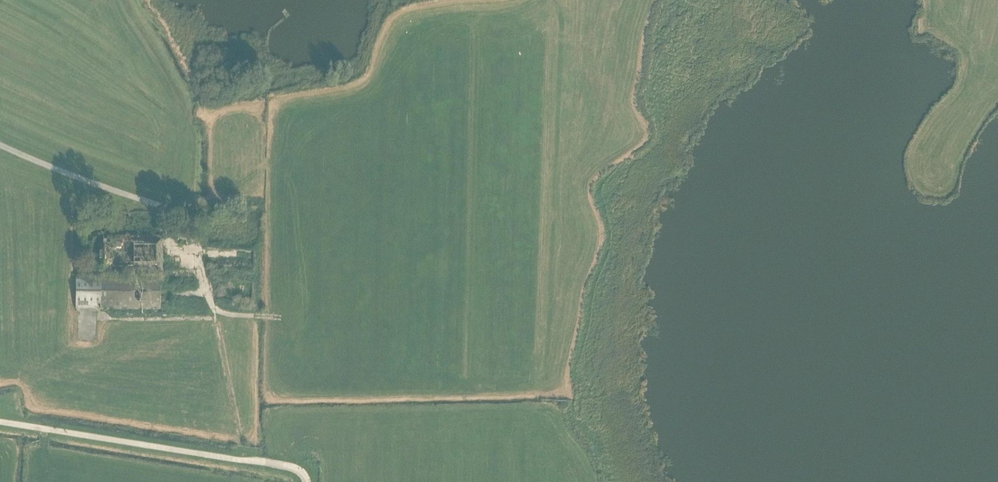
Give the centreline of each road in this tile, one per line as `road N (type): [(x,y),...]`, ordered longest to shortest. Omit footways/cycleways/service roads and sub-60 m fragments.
road 1 (unclassified): [(263,464),(0,422)]

